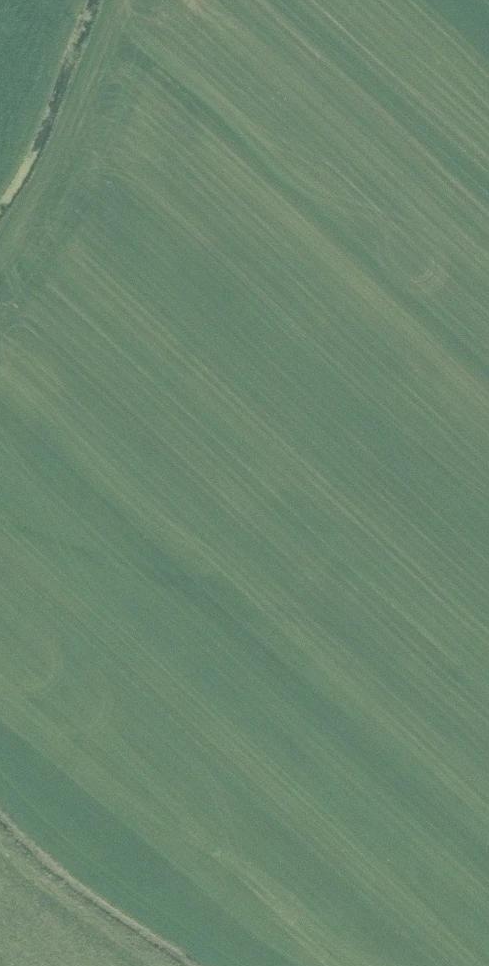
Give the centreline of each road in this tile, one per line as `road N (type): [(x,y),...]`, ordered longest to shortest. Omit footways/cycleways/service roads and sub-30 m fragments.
road 1 (track): [(0,526),(426,658),(488,687)]

